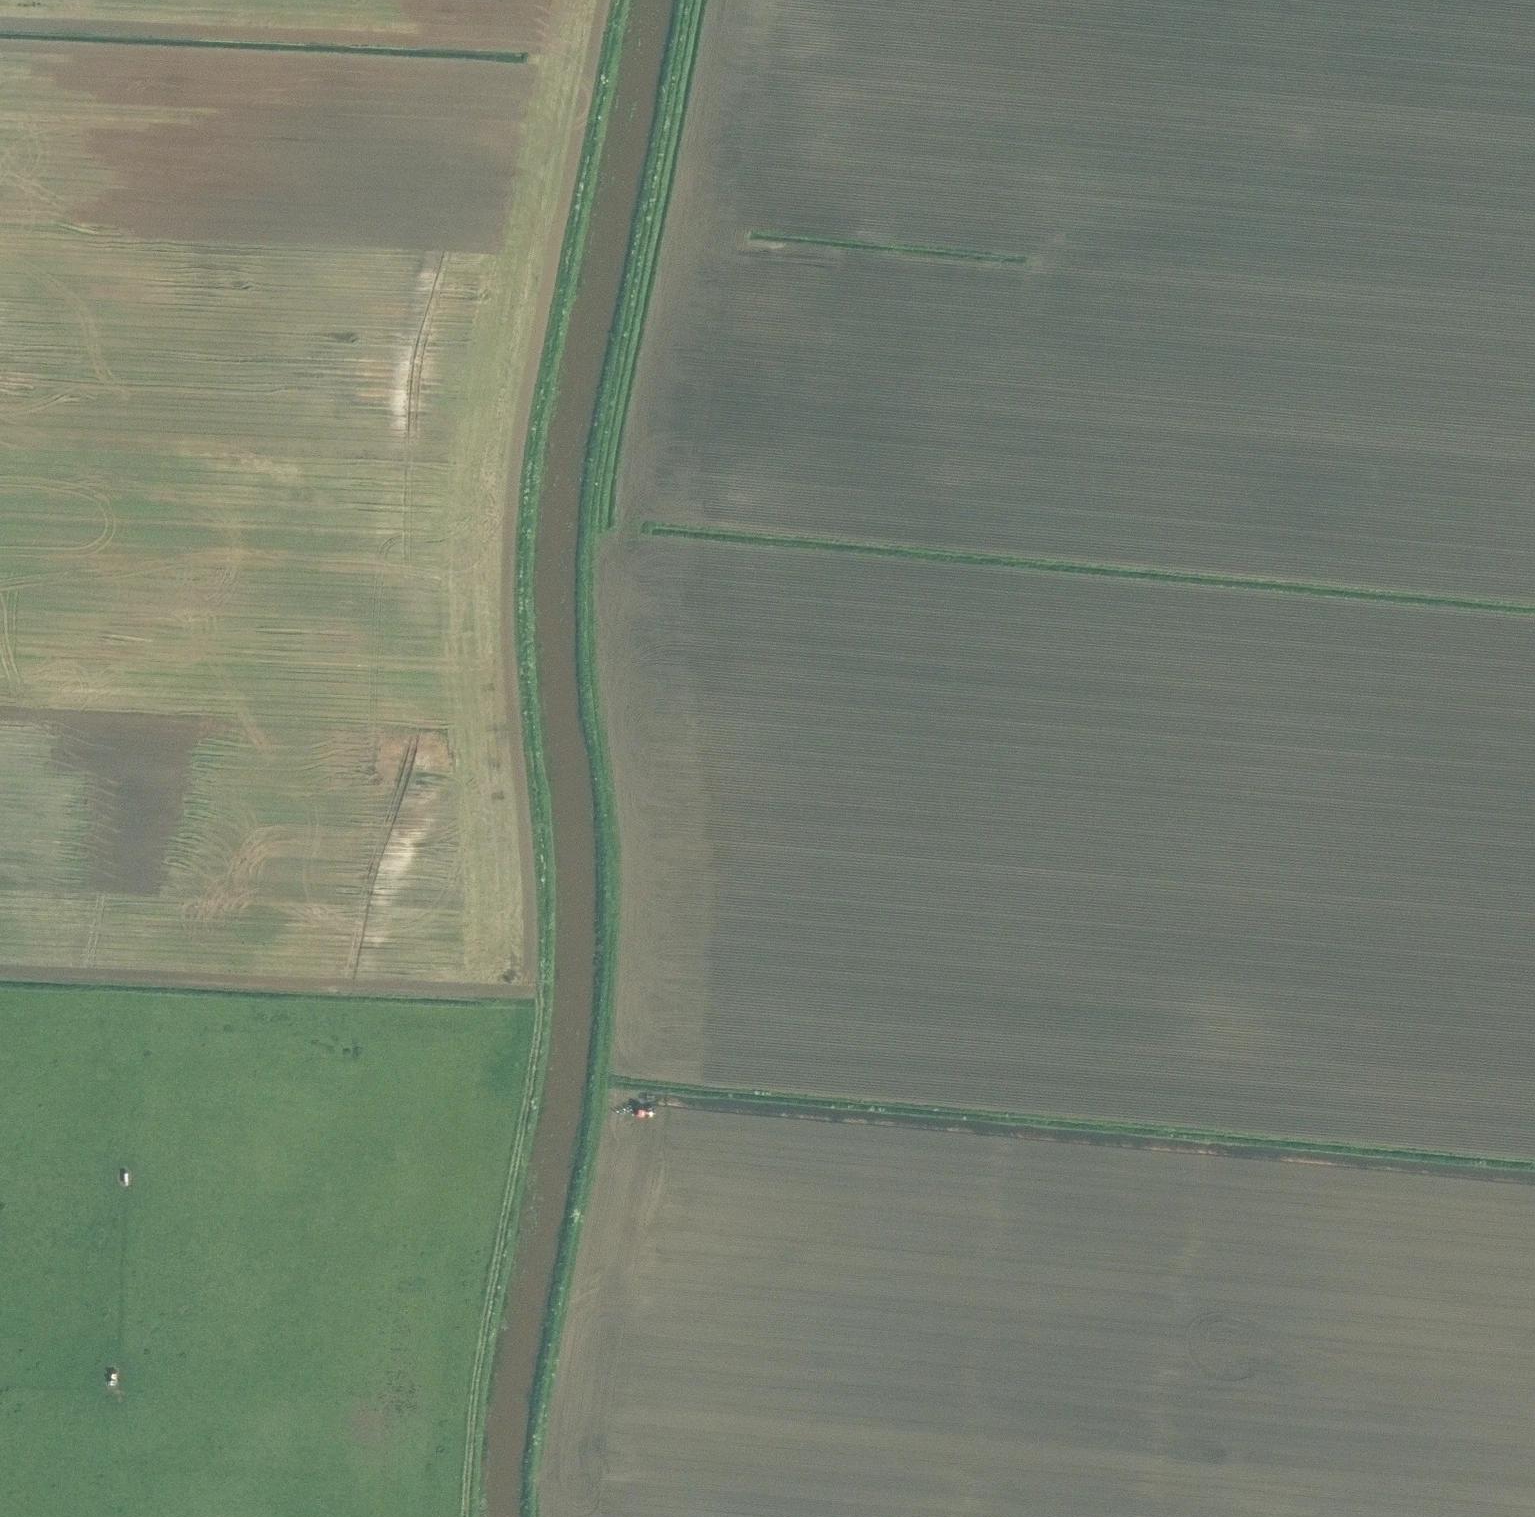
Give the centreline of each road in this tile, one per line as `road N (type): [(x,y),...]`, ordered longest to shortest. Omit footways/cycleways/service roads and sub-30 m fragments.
road 1 (track): [(532,1516),(600,1085),(608,976),(609,855),(585,614),(588,523),(692,0)]
road 2 (track): [(459,1516),(484,1318),(543,1007),(546,888),(517,576),(523,480),(611,0)]

